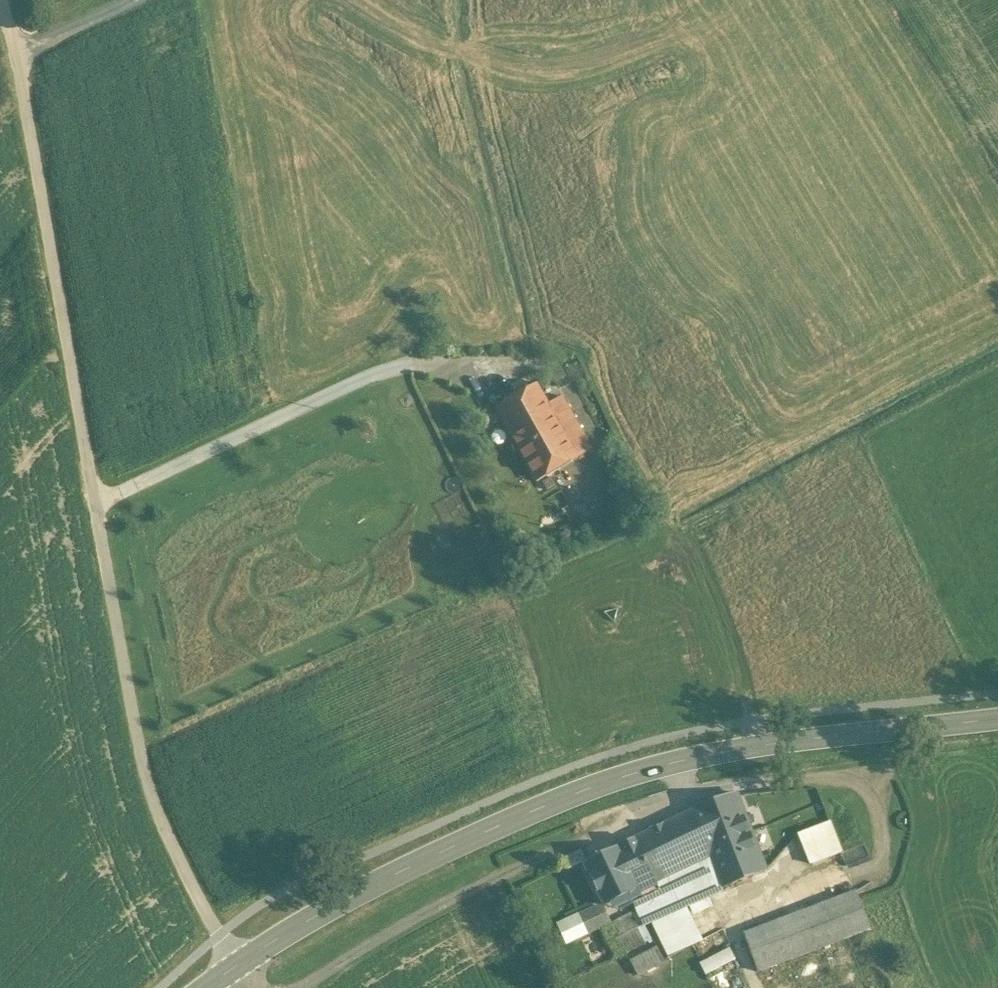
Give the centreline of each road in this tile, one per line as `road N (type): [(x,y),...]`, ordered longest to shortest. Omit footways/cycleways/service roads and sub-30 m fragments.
road 1 (unclassified): [(242,963),(218,932),(153,805),(3,0)]
road 2 (secondary): [(997,719),(654,763),(451,844),(242,963)]

